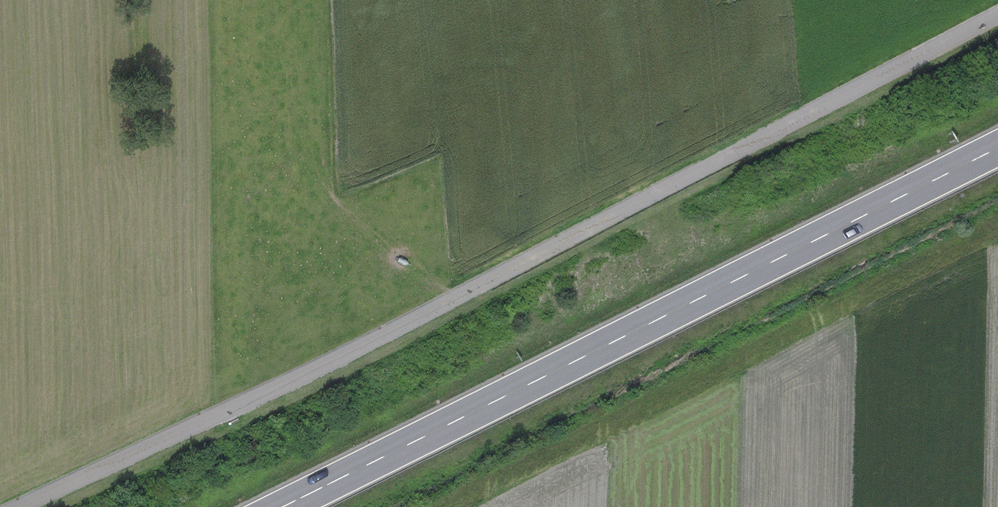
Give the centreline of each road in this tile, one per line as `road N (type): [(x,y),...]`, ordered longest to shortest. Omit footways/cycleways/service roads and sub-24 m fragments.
road 1 (track): [(997,14),(272,390),(21,506)]
road 2 (primary): [(997,151),(284,506)]

